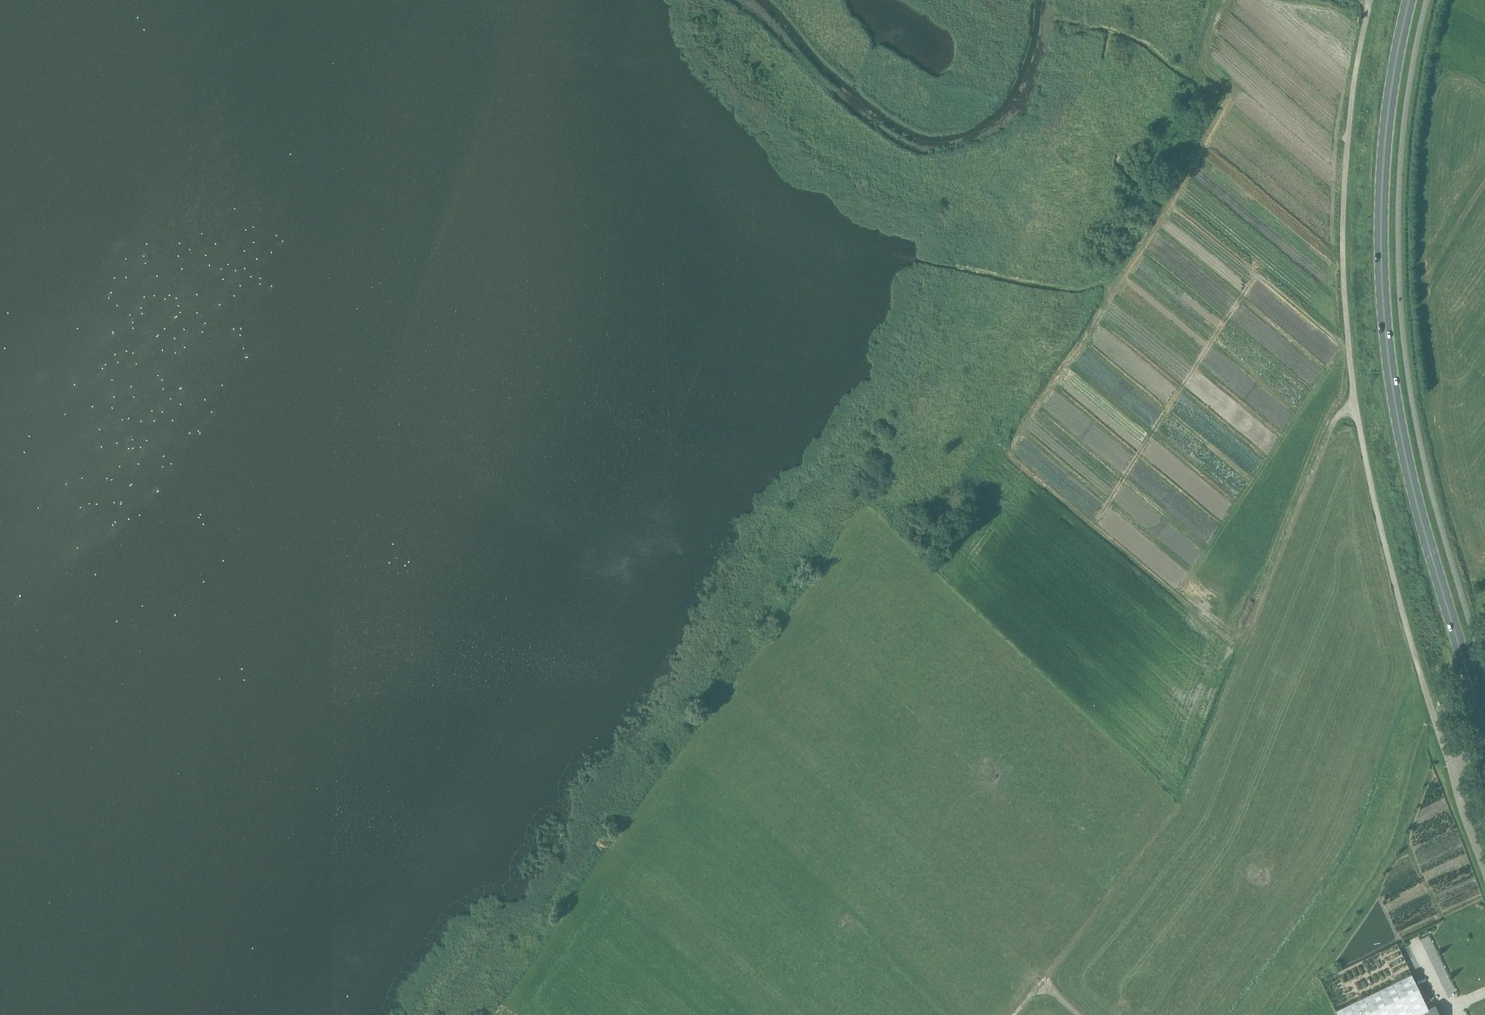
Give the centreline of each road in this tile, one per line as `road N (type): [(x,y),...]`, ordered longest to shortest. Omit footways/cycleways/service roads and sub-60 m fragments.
road 1 (unclassified): [(1449,762),(1354,404),(1342,197),(1368,0)]
road 2 (primary): [(1484,728),(1405,454),(1388,354),(1381,198),(1410,0)]
road 3 (track): [(1354,404),(1330,424),(1186,786),(1041,980)]

